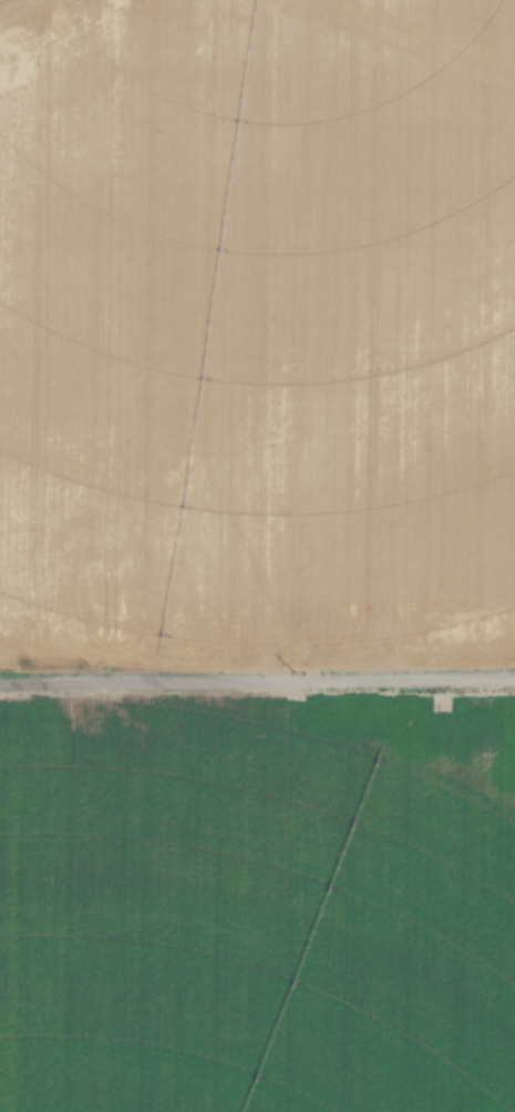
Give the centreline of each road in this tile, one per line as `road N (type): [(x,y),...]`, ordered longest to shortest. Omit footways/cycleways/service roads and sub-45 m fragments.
road 1 (residential): [(514,676),(0,680)]

